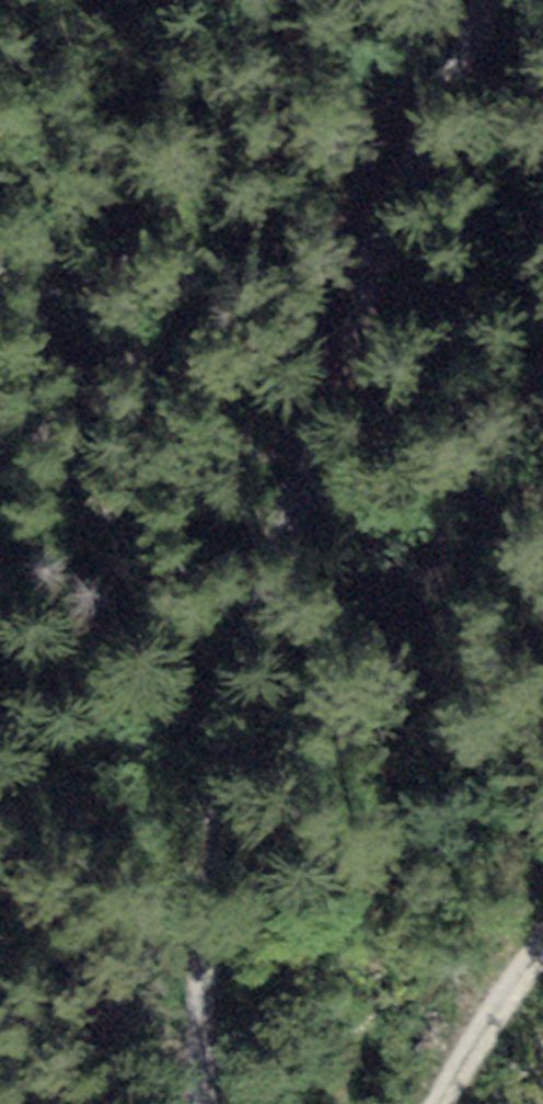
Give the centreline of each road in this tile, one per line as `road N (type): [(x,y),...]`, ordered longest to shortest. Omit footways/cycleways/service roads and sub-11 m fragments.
road 1 (track): [(197,1103),(237,716),(409,164)]
road 2 (track): [(409,164),(487,0)]
road 3 (track): [(542,958),(441,1103)]

